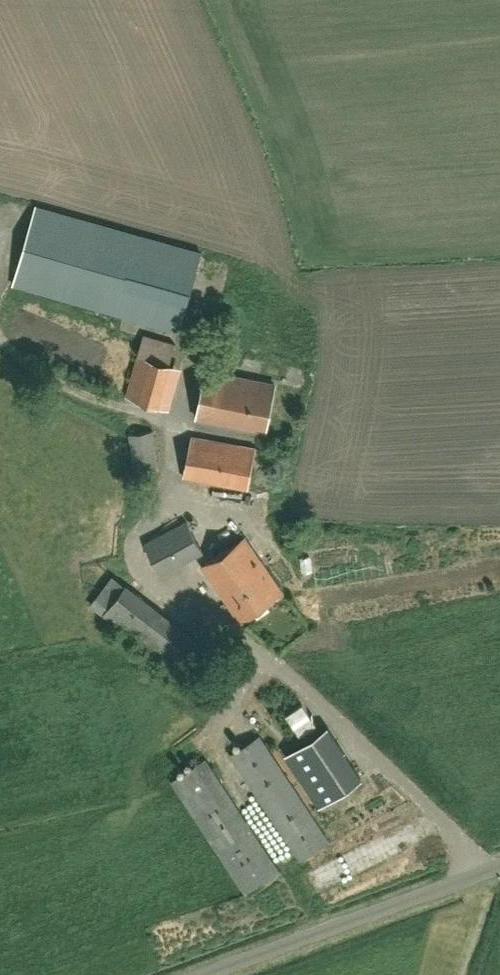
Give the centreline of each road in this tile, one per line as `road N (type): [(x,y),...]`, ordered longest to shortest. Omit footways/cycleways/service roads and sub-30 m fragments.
road 1 (unclassified): [(499,871),(209,974)]

